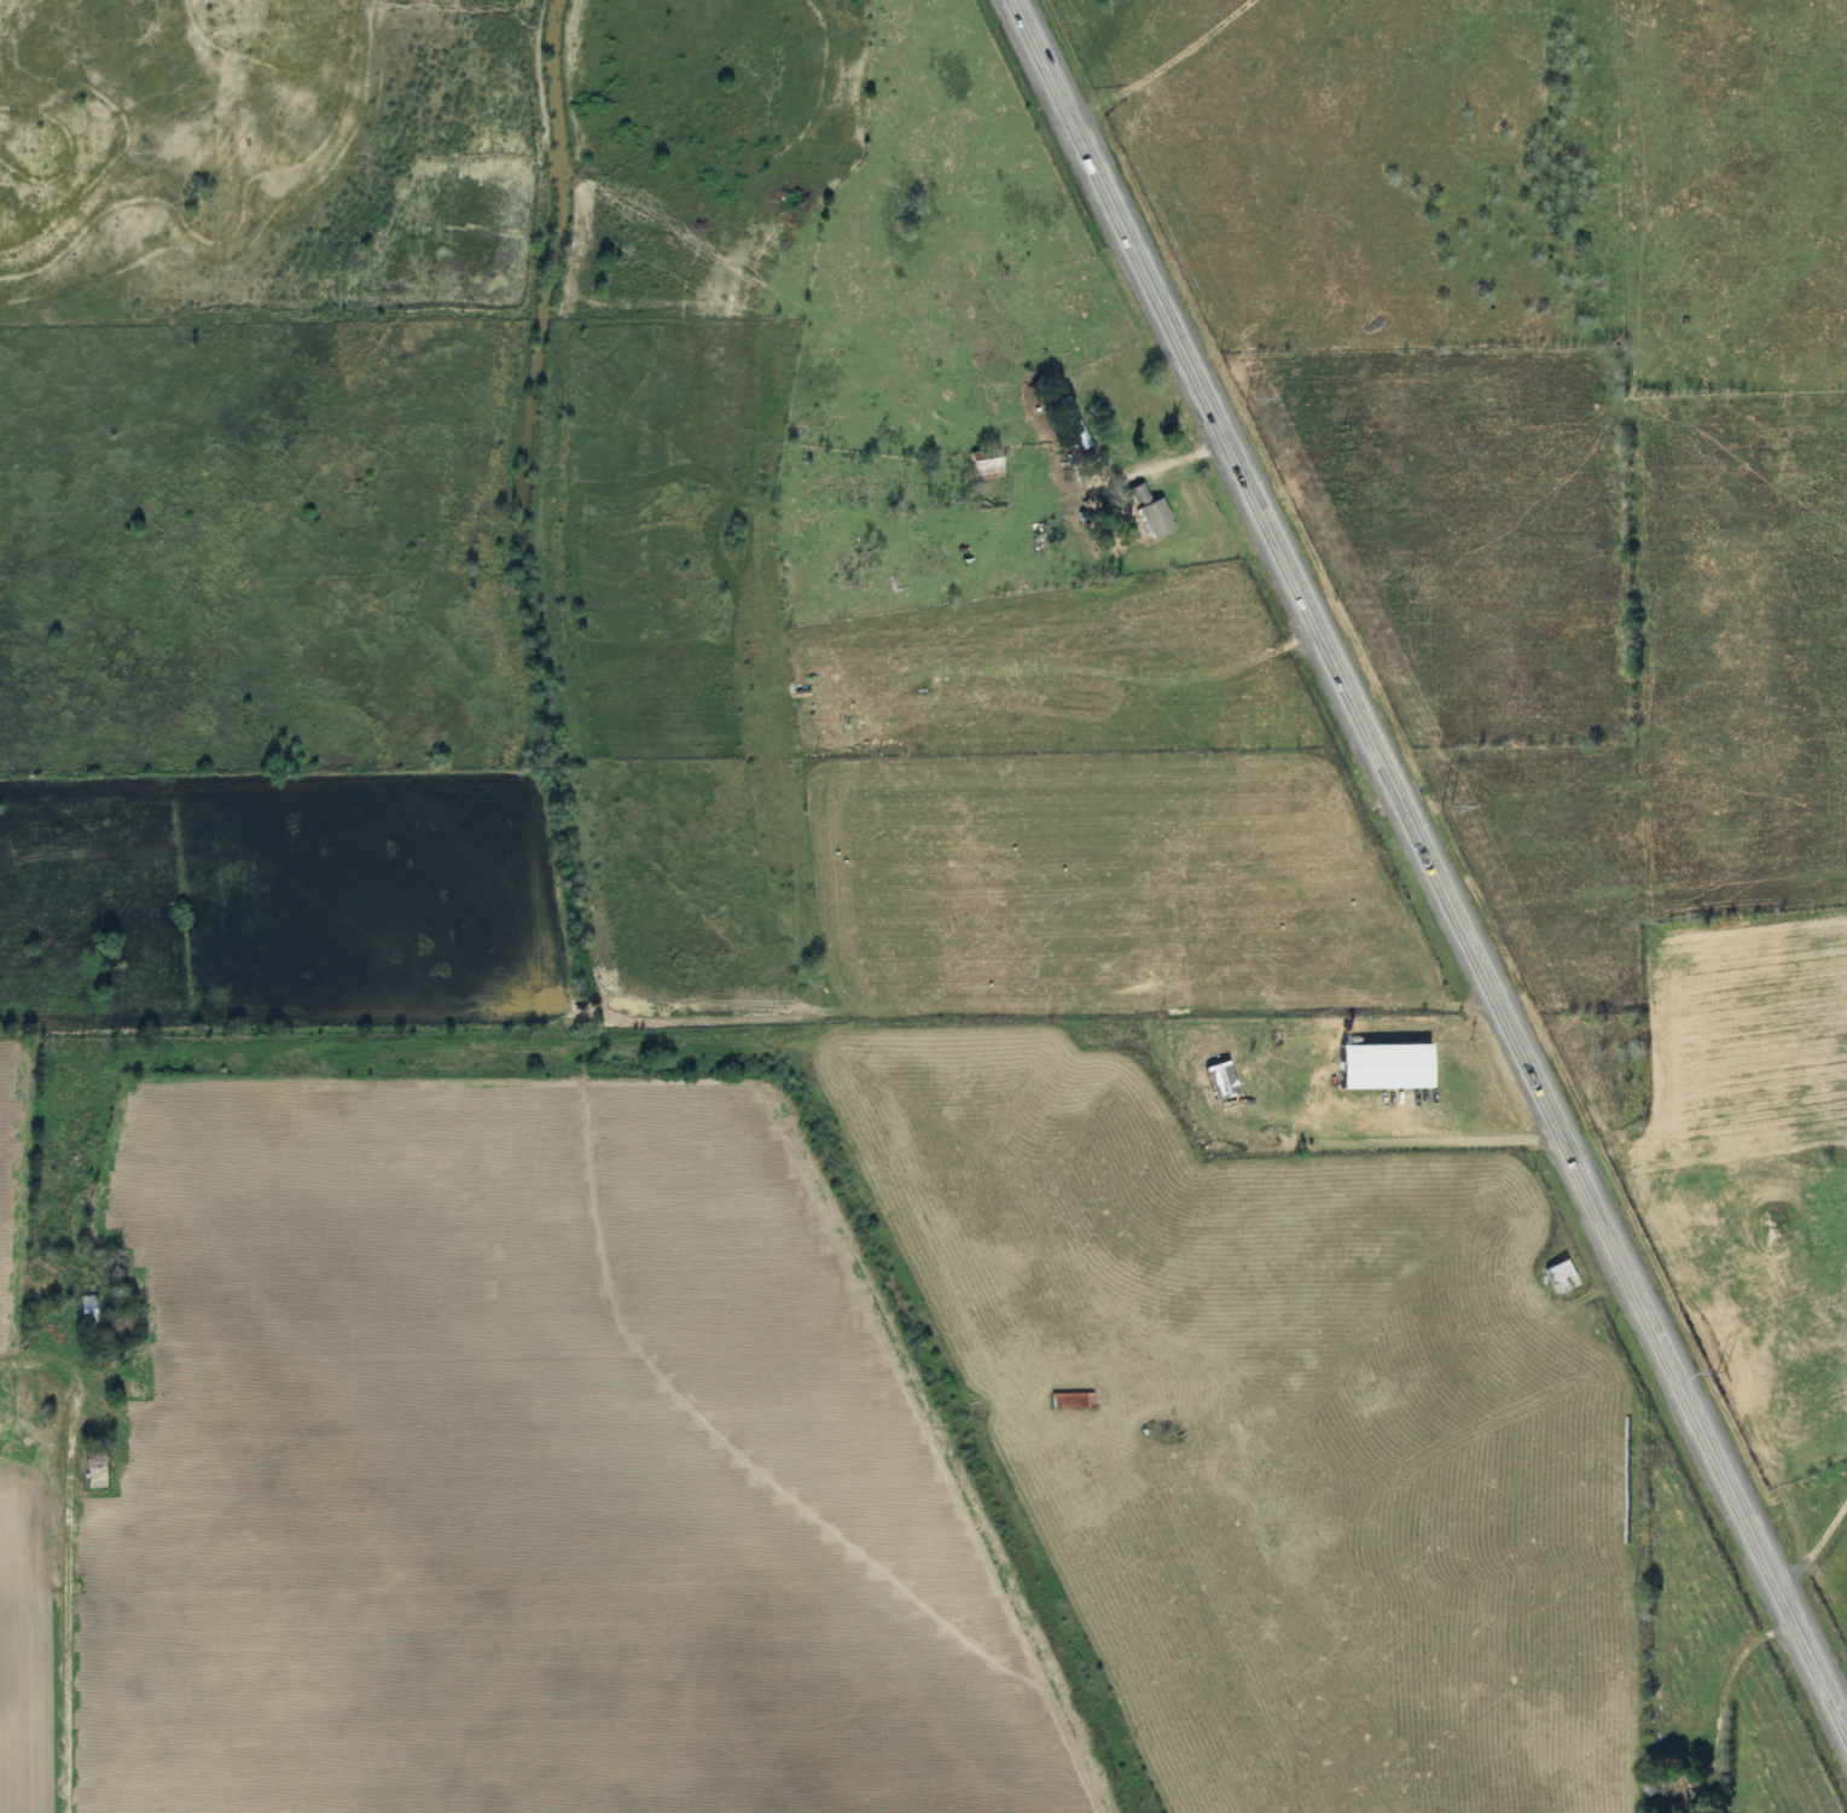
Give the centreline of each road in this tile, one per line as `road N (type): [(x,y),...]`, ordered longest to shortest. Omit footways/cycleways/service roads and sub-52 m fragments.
road 1 (primary): [(1846,1730),(1011,0)]

